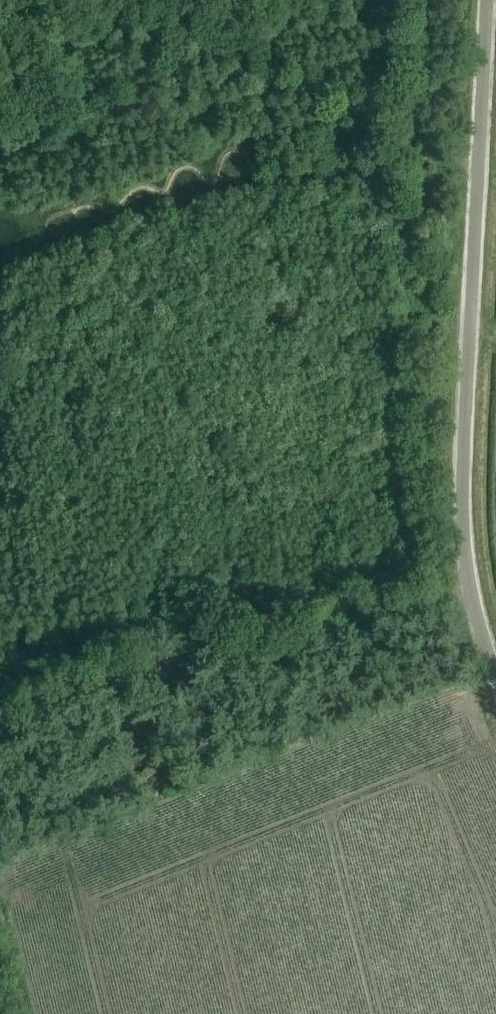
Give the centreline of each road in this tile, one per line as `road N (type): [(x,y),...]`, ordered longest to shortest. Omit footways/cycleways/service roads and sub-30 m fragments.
road 1 (unclassified): [(495,677),(471,594),(464,527),(488,0)]
road 2 (track): [(479,166),(250,172),(0,252)]
road 3 (track): [(471,594),(104,663),(38,683),(0,705)]

